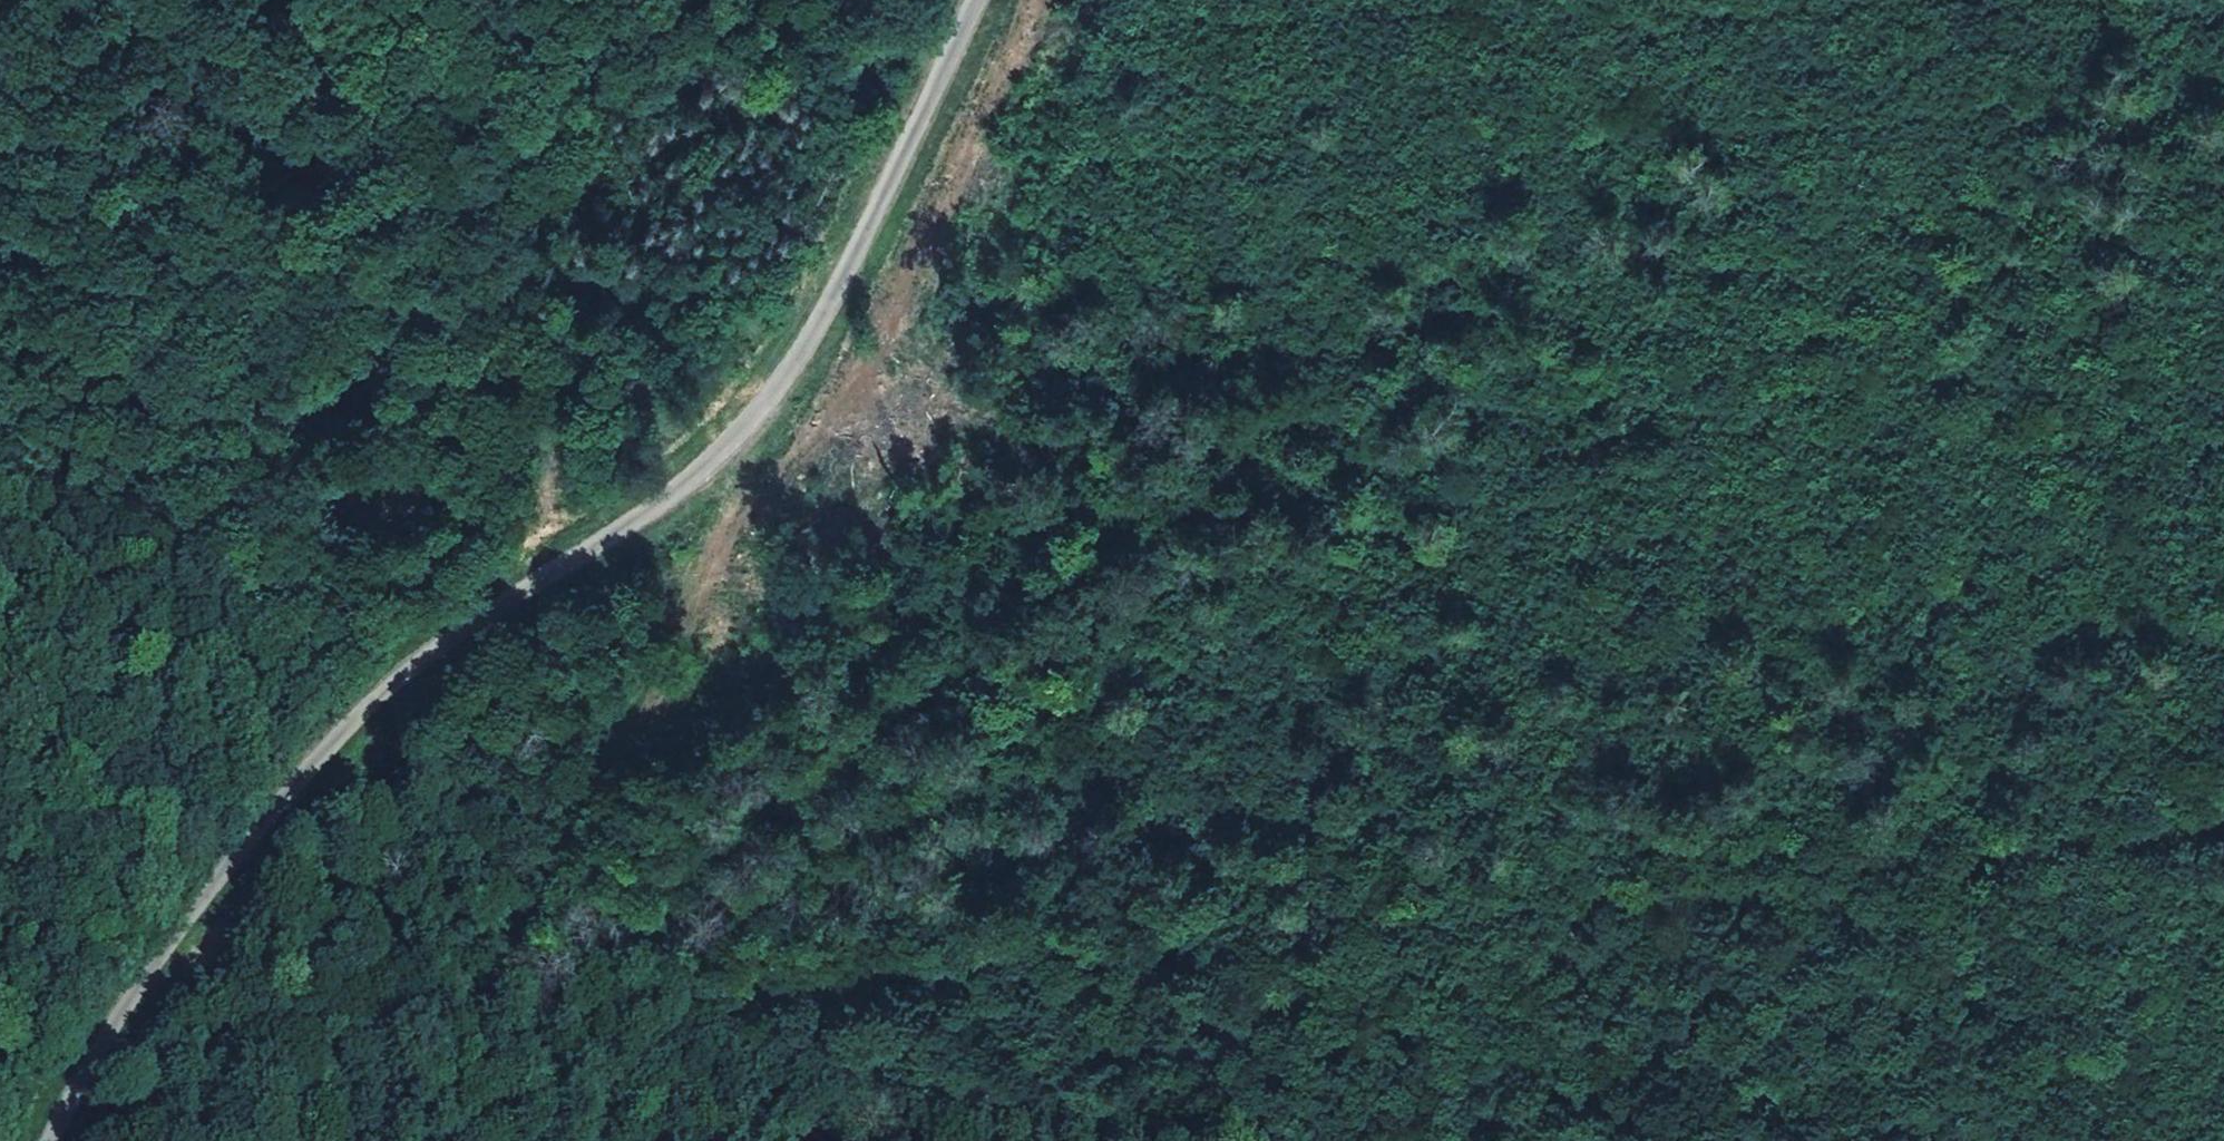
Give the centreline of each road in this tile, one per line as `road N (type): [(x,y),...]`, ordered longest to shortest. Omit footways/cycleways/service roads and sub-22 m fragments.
road 1 (unclassified): [(981,0),(913,146),(750,436),(359,714),(131,1005),(56,1140)]
road 2 (track): [(1963,880),(2223,851)]

